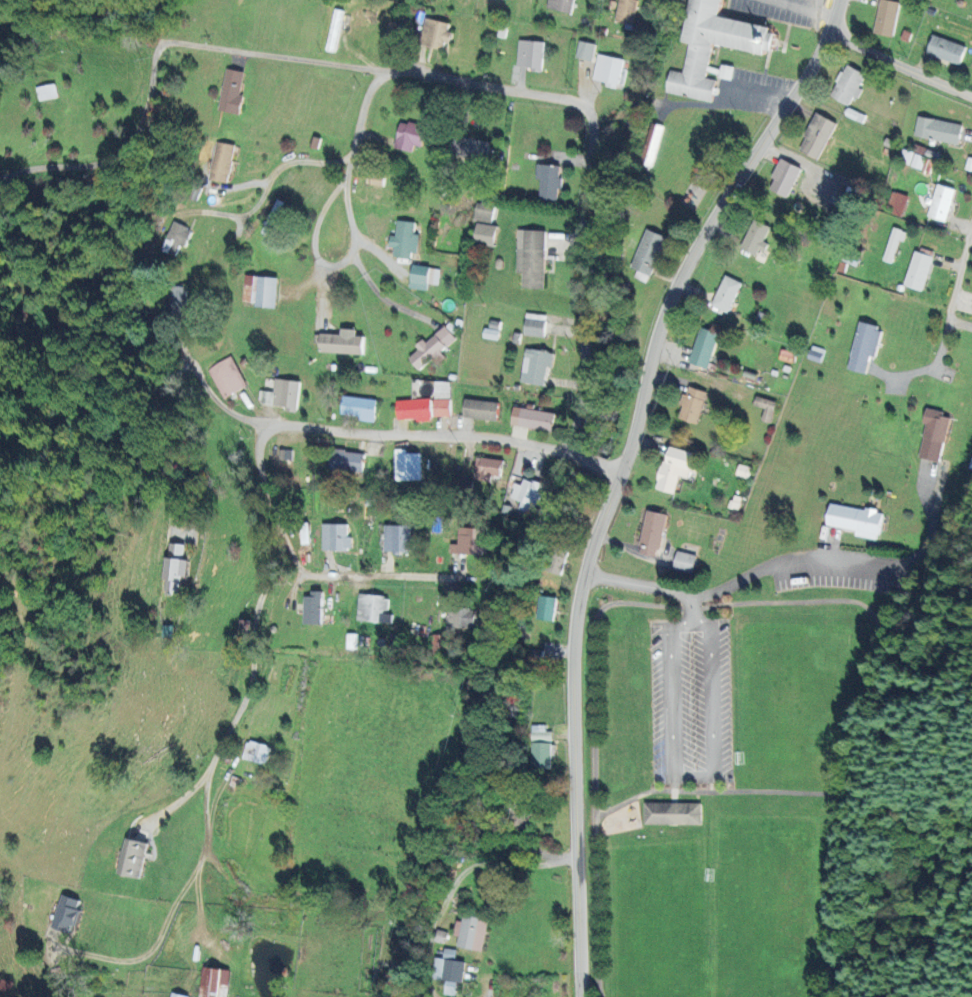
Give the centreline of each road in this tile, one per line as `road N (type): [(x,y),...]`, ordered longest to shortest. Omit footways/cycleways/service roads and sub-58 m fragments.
road 1 (residential): [(590,996),(575,657),(583,574),(678,285),(831,30),(839,0)]
road 2 (residential): [(569,451),(582,110),(571,92),(162,35),(150,53),(141,132),(125,165),(0,193)]
road 3 (residential): [(477,578),(297,574),(257,467),(261,424)]
road 4 (residential): [(205,854),(206,781),(247,690),(252,614),(261,591),(297,574)]
road 5 (residential): [(261,424),(449,434),(569,451)]
road 6 (residential): [(584,867),(479,877),(459,905),(450,954),(454,996)]
road 7 (residential): [(924,412),(971,215)]
road 8 (residential): [(354,163),(276,171),(222,231)]
road 9 (residential): [(350,237),(340,200),(311,239),(323,262),(340,262),(350,237)]
road 10 (residential): [(831,30),(971,97)]

